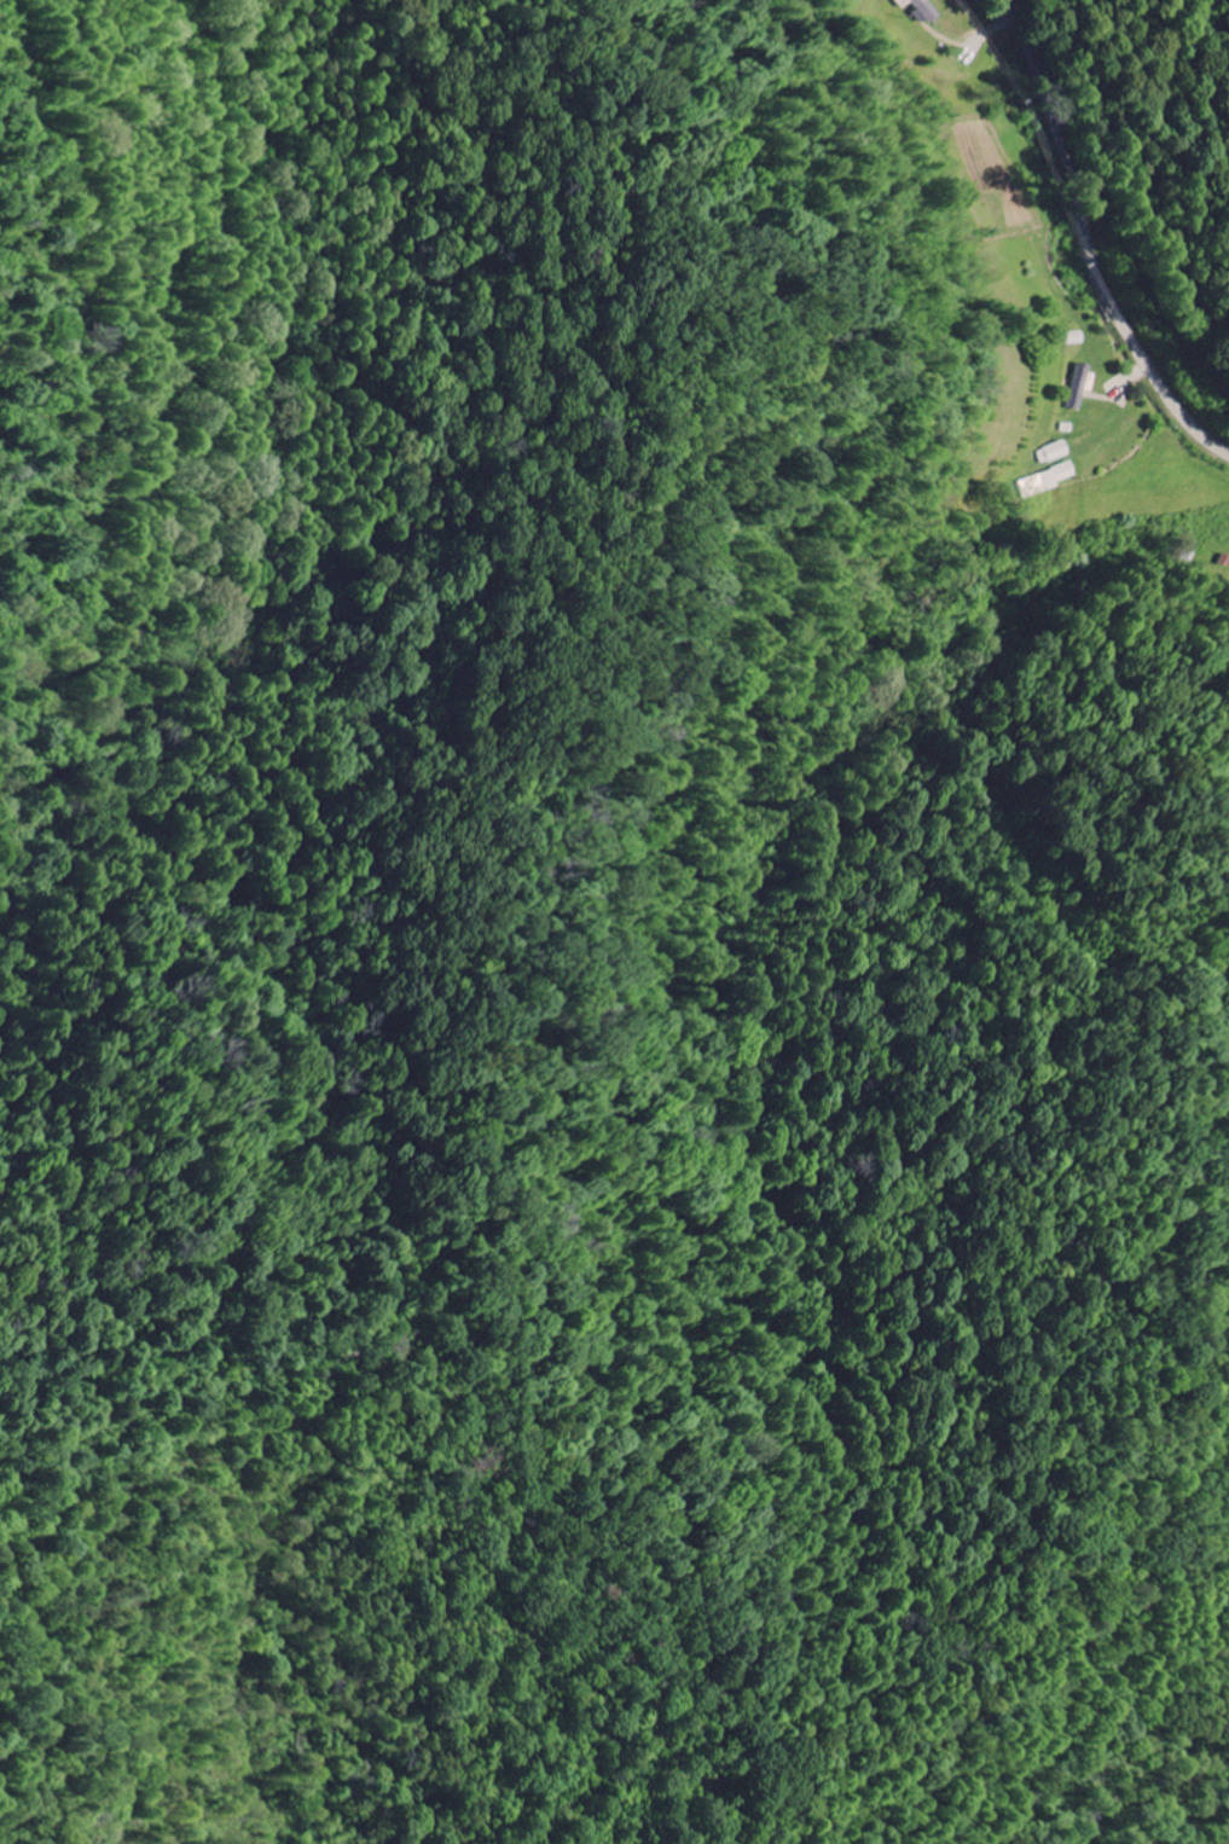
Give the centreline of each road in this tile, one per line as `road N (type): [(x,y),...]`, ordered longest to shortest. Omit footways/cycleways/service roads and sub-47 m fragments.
road 1 (residential): [(1228,446),(1185,411),(1119,312),(1013,0)]

